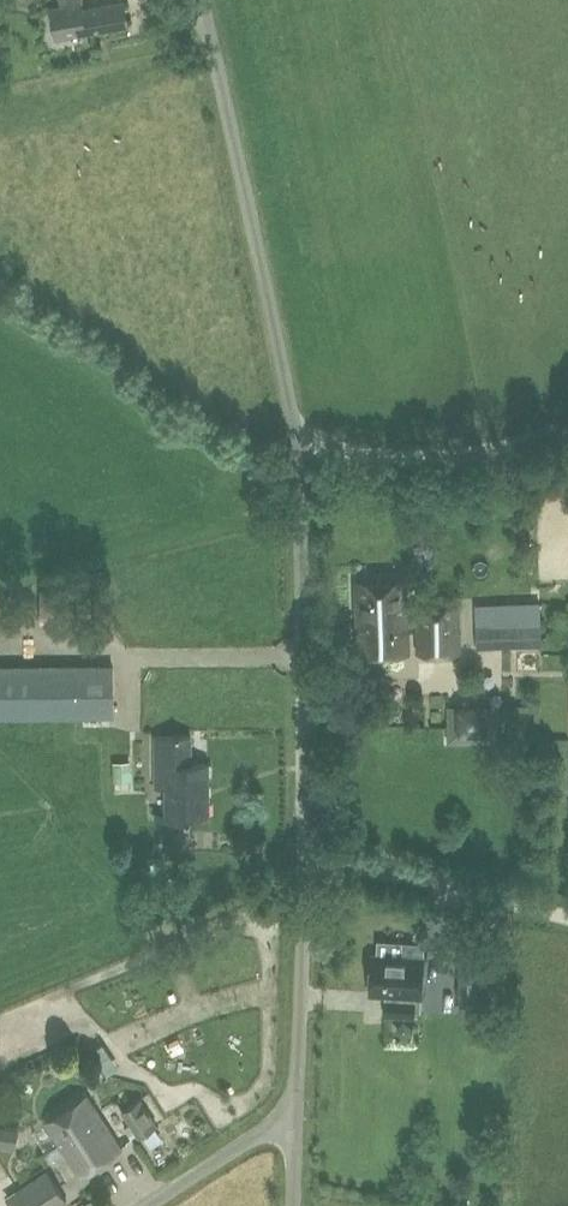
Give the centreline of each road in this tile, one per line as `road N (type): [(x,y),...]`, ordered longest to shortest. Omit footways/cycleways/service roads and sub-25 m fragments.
road 1 (unclassified): [(305,856),(296,446),(202,0)]
road 2 (track): [(296,446),(441,454),(567,424)]
road 3 (unclassified): [(567,913),(305,856)]
road 4 (unclassified): [(295,1109),(305,856)]
road 5 (unclassified): [(148,1205),(295,1109)]

